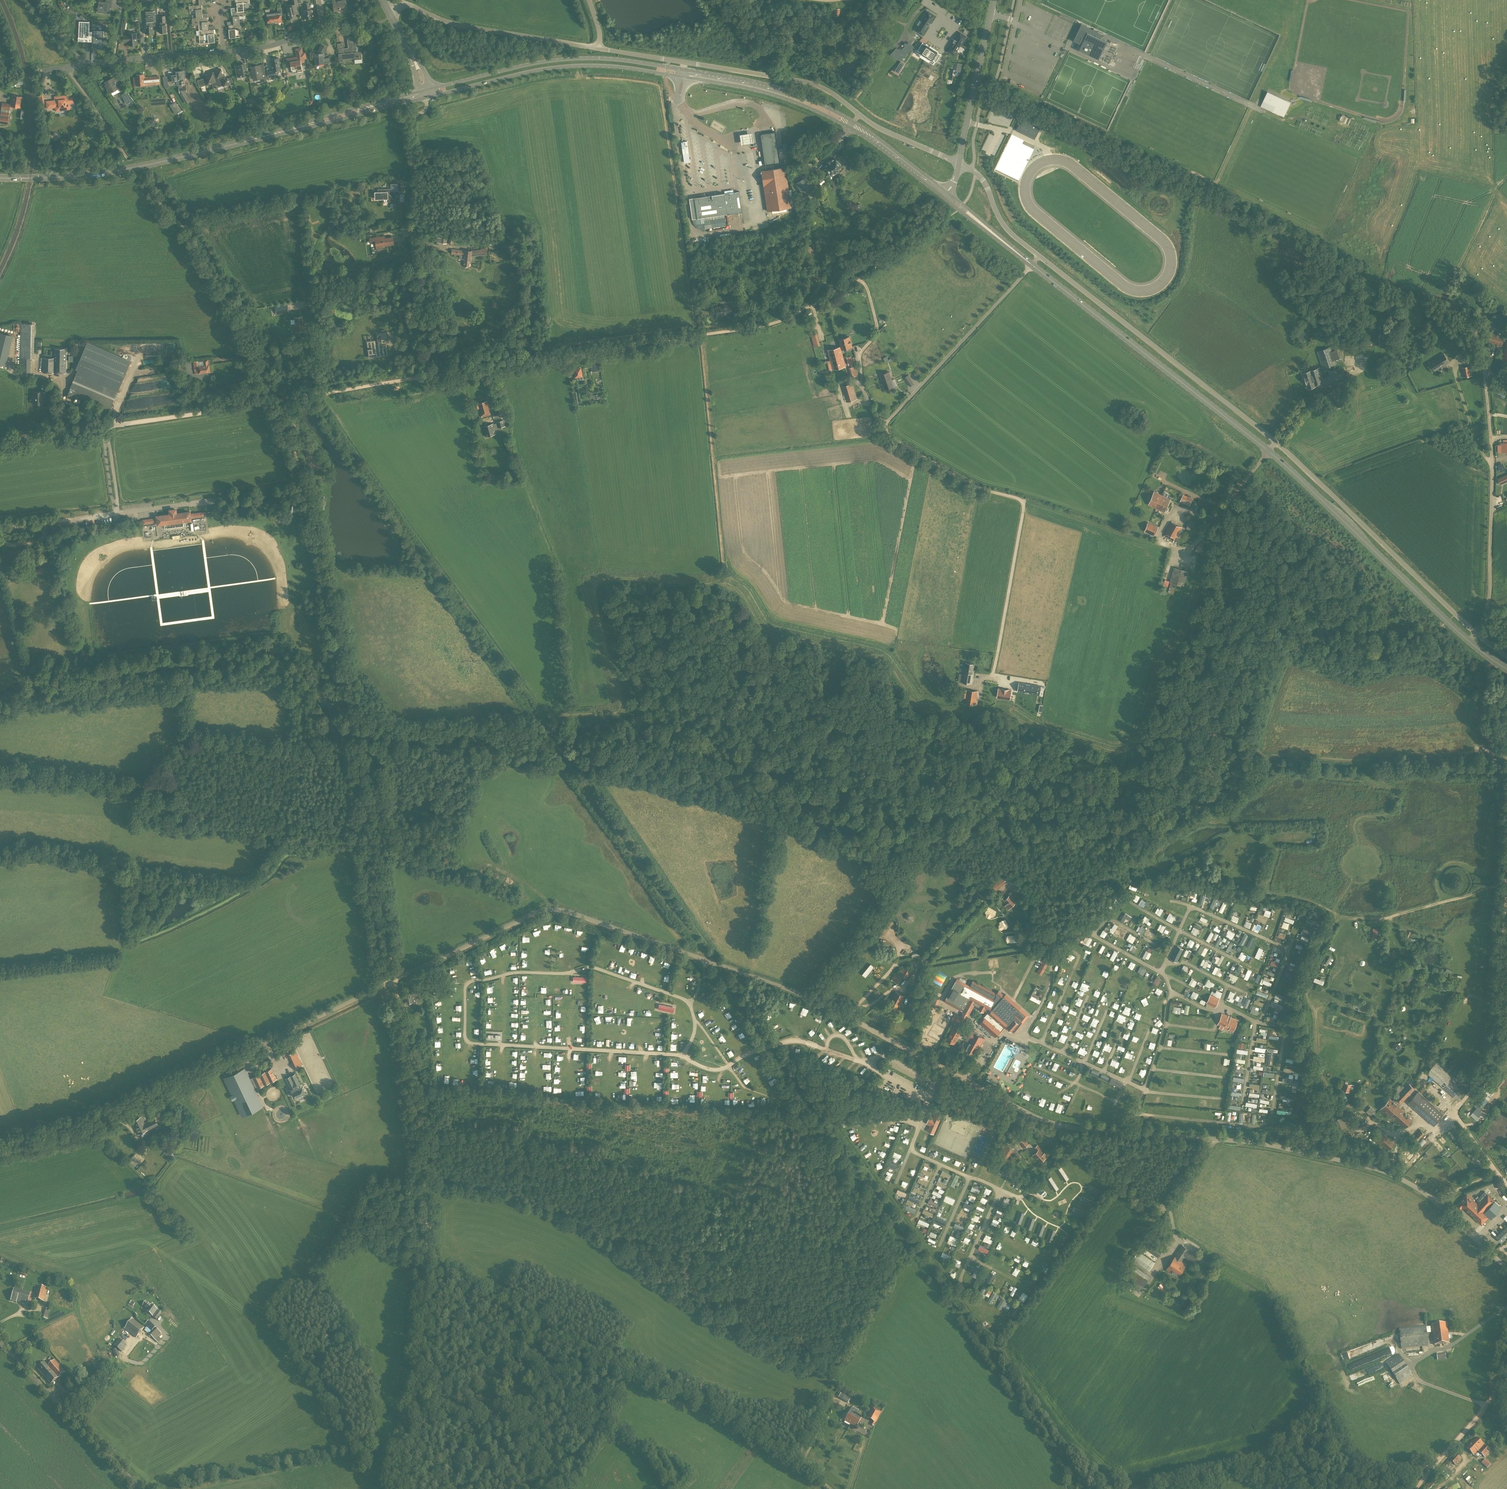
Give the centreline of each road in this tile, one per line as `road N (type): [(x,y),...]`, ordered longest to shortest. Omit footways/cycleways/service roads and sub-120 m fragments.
road 1 (unclassified): [(0,1147),(98,1123),(530,915),(561,910),(823,1003),(1054,1123),(1257,1142),(1382,1170),(1436,1202),(1506,1267)]
road 2 (track): [(543,722),(909,1249)]
road 3 (track): [(274,401),(756,326),(858,276)]
road 4 (track): [(398,998),(427,1235),(424,1329),(398,1488)]
road 5 (track): [(1346,334),(1356,265),(976,80)]
road 6 (primary): [(426,98),(535,71),(615,66),(763,92),(850,128)]
road 7 (track): [(0,771),(248,796),(321,827),(371,838)]
road 8 (track): [(1506,1185),(1454,1114),(1494,1036),(1506,858)]
road 9 (unclassified): [(1275,442),(1039,256)]
road 10 (primary): [(1267,451),(1032,265)]
road 11 (unclassified): [(420,377),(411,170),(400,122),(425,111),(426,98)]
road 12 (track): [(1140,1488),(1268,1455),(1417,1469),(1425,1477)]
road 13 (unclassified): [(1477,633),(1490,588),(1492,467),(1482,357)]
road 14 (unclassified): [(1477,633),(1275,442)]
road 15 (primary): [(1469,641),(1267,451)]
road 16 (primary): [(681,68),(579,58),(423,91)]
road 17 (primary): [(0,178),(122,170),(231,145)]
road 18 (unclassified): [(598,48),(458,25),(409,5),(391,16)]
road 19 (tertiary): [(0,1343),(140,1488)]
road 20 (primary): [(231,145),(426,98)]
road 21 (primary): [(423,91),(231,145)]
road 22 (residential): [(44,70),(223,51)]
road 23 (primary): [(854,123),(794,94),(688,69)]
road 24 (secondary): [(959,163),(994,0)]
road 25 (track): [(1356,265),(1471,324),(1482,357)]
road 26 (track): [(883,426),(863,386),(861,358),(877,331),(858,276)]
road 27 (track): [(371,838),(398,998)]
road 28 (track): [(131,423),(274,401)]
road 29 (unclassified): [(0,442),(131,423)]
road 30 (residential): [(223,51),(323,27),(319,0)]
road 31 (unclassified): [(1039,256),(1004,226),(985,184),(959,163)]
road 32 (track): [(1506,1350),(1487,1406),(1444,1456)]

